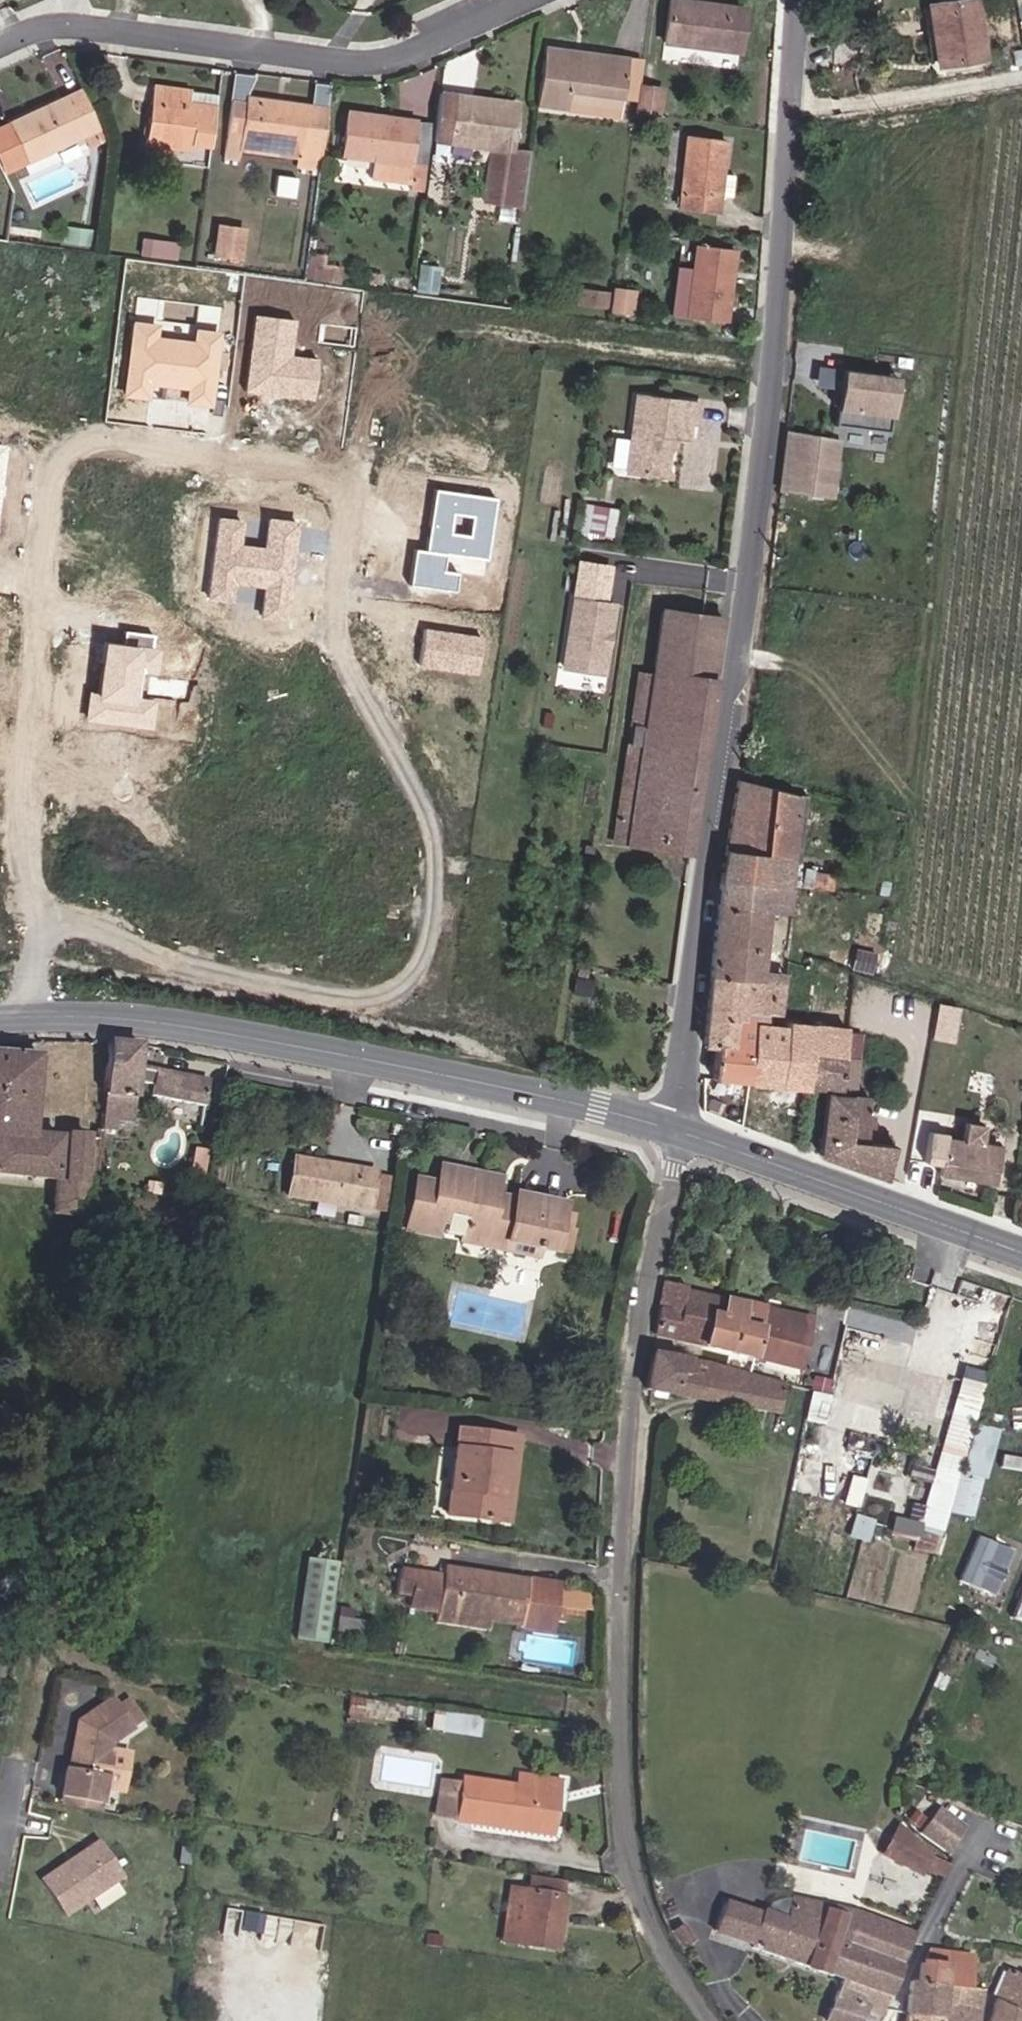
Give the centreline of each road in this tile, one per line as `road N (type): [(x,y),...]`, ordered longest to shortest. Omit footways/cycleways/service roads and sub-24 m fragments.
road 1 (residential): [(32,916),(19,802),(50,455),(89,435),(319,466),(341,502),(335,641),(440,841),(422,969),(390,997),(368,999),(154,953),(104,920),(65,915)]
road 2 (residential): [(678,1130),(770,408),(799,0)]
road 3 (residential): [(678,1130),(637,1362),(621,1708),(639,1889),(660,1941),(713,2020)]
road 4 (secondary): [(30,1017),(203,1028),(678,1130)]
road 5 (residential): [(524,0),(375,61),(56,23),(0,43)]
road 6 (secondary): [(678,1130),(1021,1252)]

